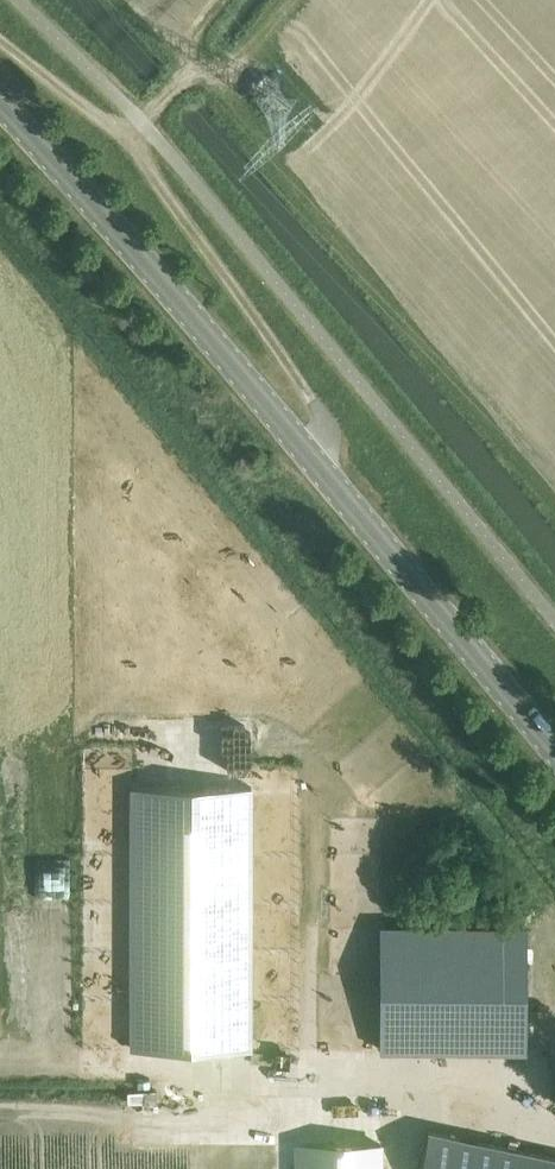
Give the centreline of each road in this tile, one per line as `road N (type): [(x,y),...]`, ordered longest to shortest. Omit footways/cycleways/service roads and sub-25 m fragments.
road 1 (secondary): [(554,750),(0,107)]
road 2 (track): [(313,463),(327,428),(139,168),(143,123),(187,77)]
road 3 (track): [(357,1115),(0,1114)]
road 4 (track): [(143,123),(115,129),(0,49)]

